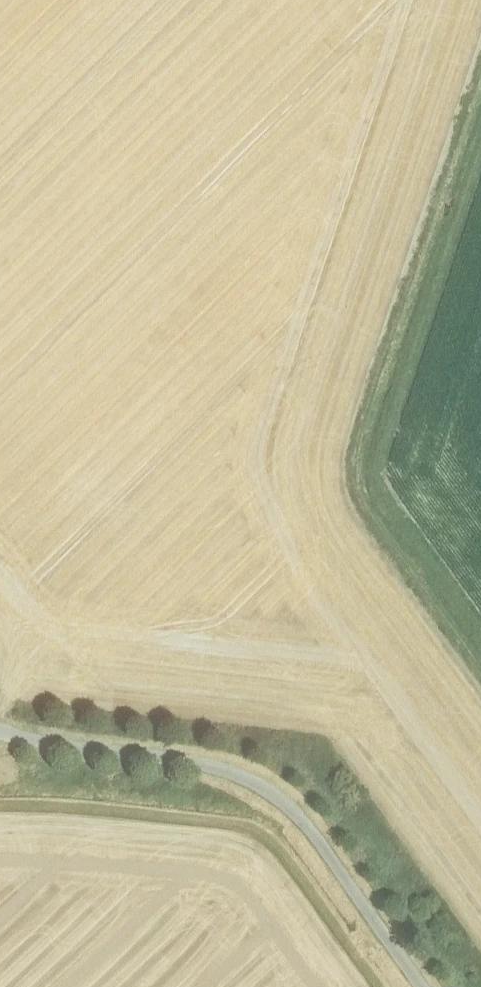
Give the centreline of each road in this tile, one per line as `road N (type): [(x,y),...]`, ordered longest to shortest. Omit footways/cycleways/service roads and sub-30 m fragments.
road 1 (unclassified): [(421,986),(306,826),(277,798),(235,774),(0,732)]

